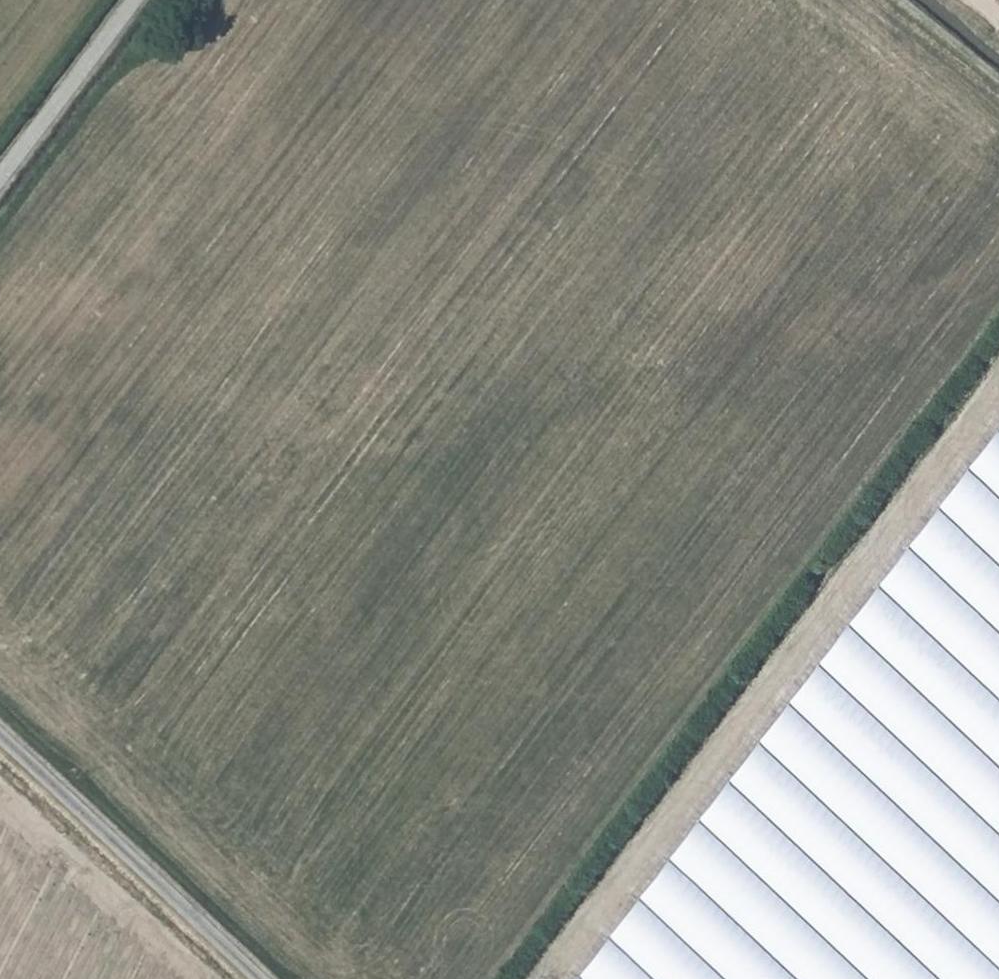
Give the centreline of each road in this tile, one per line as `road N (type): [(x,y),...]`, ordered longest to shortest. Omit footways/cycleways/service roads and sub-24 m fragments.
road 1 (track): [(0,736),(260,978)]
road 2 (track): [(128,0),(0,170)]

